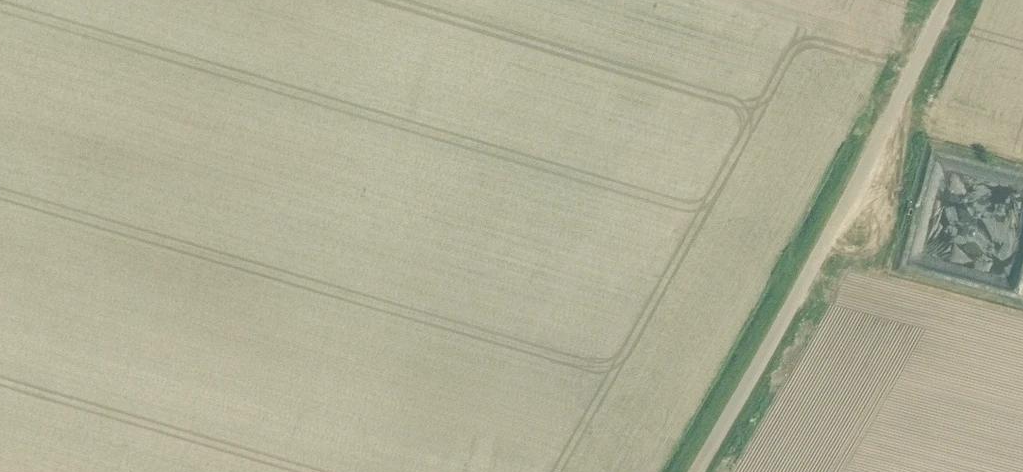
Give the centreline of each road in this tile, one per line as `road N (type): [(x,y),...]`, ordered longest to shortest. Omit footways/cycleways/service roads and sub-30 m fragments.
road 1 (unclassified): [(680,471),(821,229),(937,0)]

